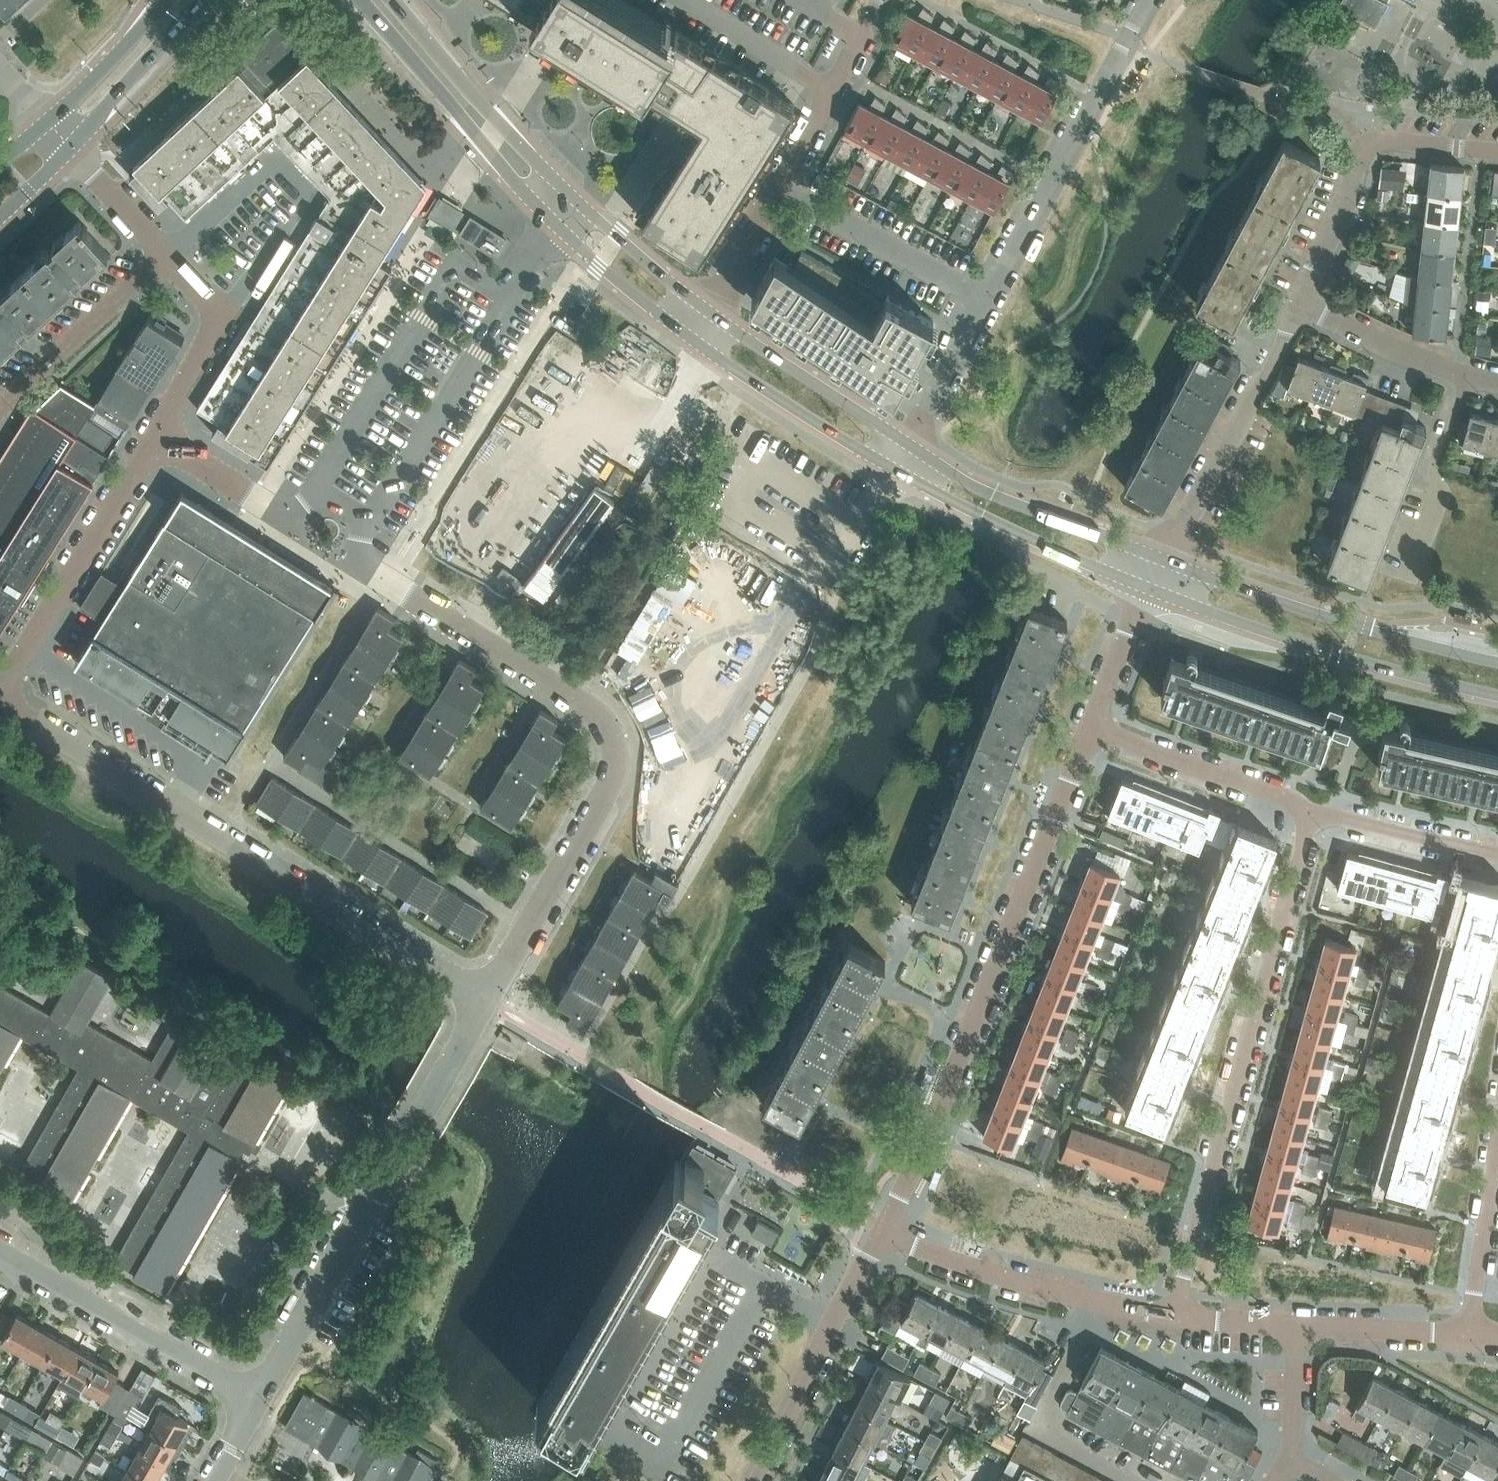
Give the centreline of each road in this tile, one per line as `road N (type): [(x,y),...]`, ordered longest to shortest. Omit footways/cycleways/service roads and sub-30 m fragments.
road 1 (residential): [(489,1001),(608,788),(613,741),(581,703),(367,566),(360,554),(368,519)]
road 2 (residential): [(489,1001),(0,696)]
road 3 (residential): [(882,1230),(1085,729)]
road 4 (residential): [(1178,1320),(1323,811)]
road 5 (tertiary): [(361,0),(597,267),(693,340)]
road 6 (residential): [(259,1404),(489,1001)]
road 7 (tertiary): [(711,312),(499,124),(394,0)]
road 8 (tertiary): [(1144,588),(1345,658),(1497,696)]
road 9 (tertiary): [(1497,665),(1157,562)]
road 10 (residential): [(259,1404),(0,1254)]
road 11 (residential): [(0,688),(159,435)]
road 12 (residential): [(1157,562),(1297,301)]
road 13 (residential): [(986,299),(1128,40)]
road 14 (residential): [(752,1480),(882,1230)]
road 15 (tertiary): [(892,471),(1144,588)]
road 16 (tertiary): [(1157,562),(993,497),(907,445)]
road 17 (residential): [(1368,147),(1330,109),(1244,91),(1128,40)]
road 18 (residential): [(1323,811),(1085,729)]
road 19 (residential): [(1152,1480),(1044,1425),(1090,1305)]
road 20 (tertiary): [(693,340),(892,471)]
road 21 (tertiary): [(907,445),(711,312)]
road 22 (residential): [(986,299),(778,186)]
road 23 (residential): [(882,1230),(989,1277),(1090,1305)]
road 24 (residential): [(0,406),(163,256)]
road 25 (residential): [(1391,576),(1467,372)]
road 26 (residential): [(159,435),(221,316),(163,256)]
road 27 (tertiary): [(70,148),(200,0)]
road 28 (residential): [(1467,372),(1297,301)]
road 29 (residential): [(1497,853),(1323,811)]
road 30 (residential): [(1298,1330),(1473,1336)]
road 31 (residential): [(778,186),(862,33)]
road 32 (tertiary): [(167,0),(47,122)]
road 33 (residential): [(1297,301),(1368,147)]
road 34 (residential): [(306,504),(268,507),(159,435)]
road 35 (residential): [(907,445),(986,299)]
road 36 (residential): [(1085,729),(1144,588)]
road 37 (residential): [(1473,1336),(1497,1187)]
road 38 (residential): [(778,186),(711,312)]
road 39 (residential): [(163,256),(70,148)]
road 40 (residential): [(1287,1470),(1298,1330)]
road 41 (residential): [(1368,147),(1386,141),(1497,152)]
road 42 (residential): [(1178,1320),(1298,1330)]
road 43 (residential): [(1128,40),(1015,0)]

